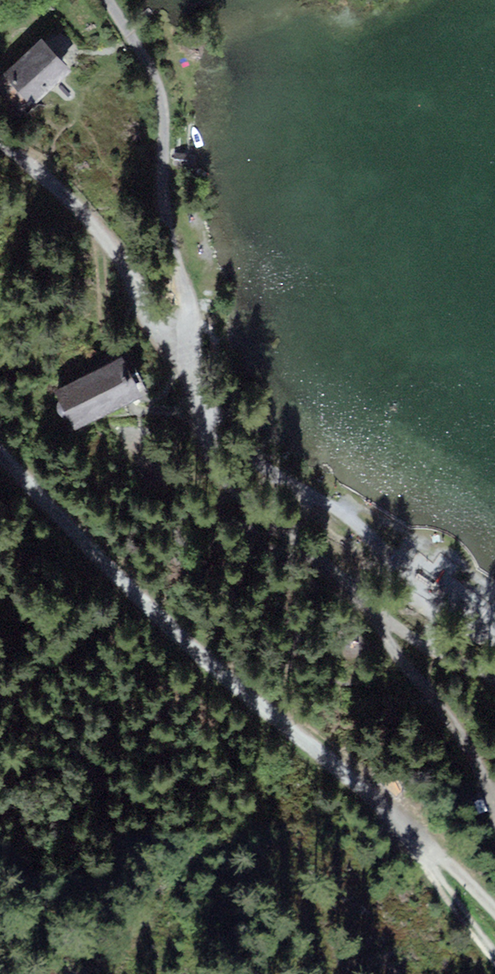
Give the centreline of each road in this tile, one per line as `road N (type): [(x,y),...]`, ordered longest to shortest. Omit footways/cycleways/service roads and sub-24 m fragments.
road 1 (track): [(0,457),(213,664),(426,846)]
road 2 (unclassified): [(108,0),(158,86),(167,215),(186,311),(177,340)]
road 3 (track): [(0,141),(92,227),(133,296),(177,340)]
road 4 (track): [(376,543),(213,418),(197,416)]
road 5 (track): [(381,624),(494,810)]
road 6 (track): [(426,846),(421,860),(494,951)]

